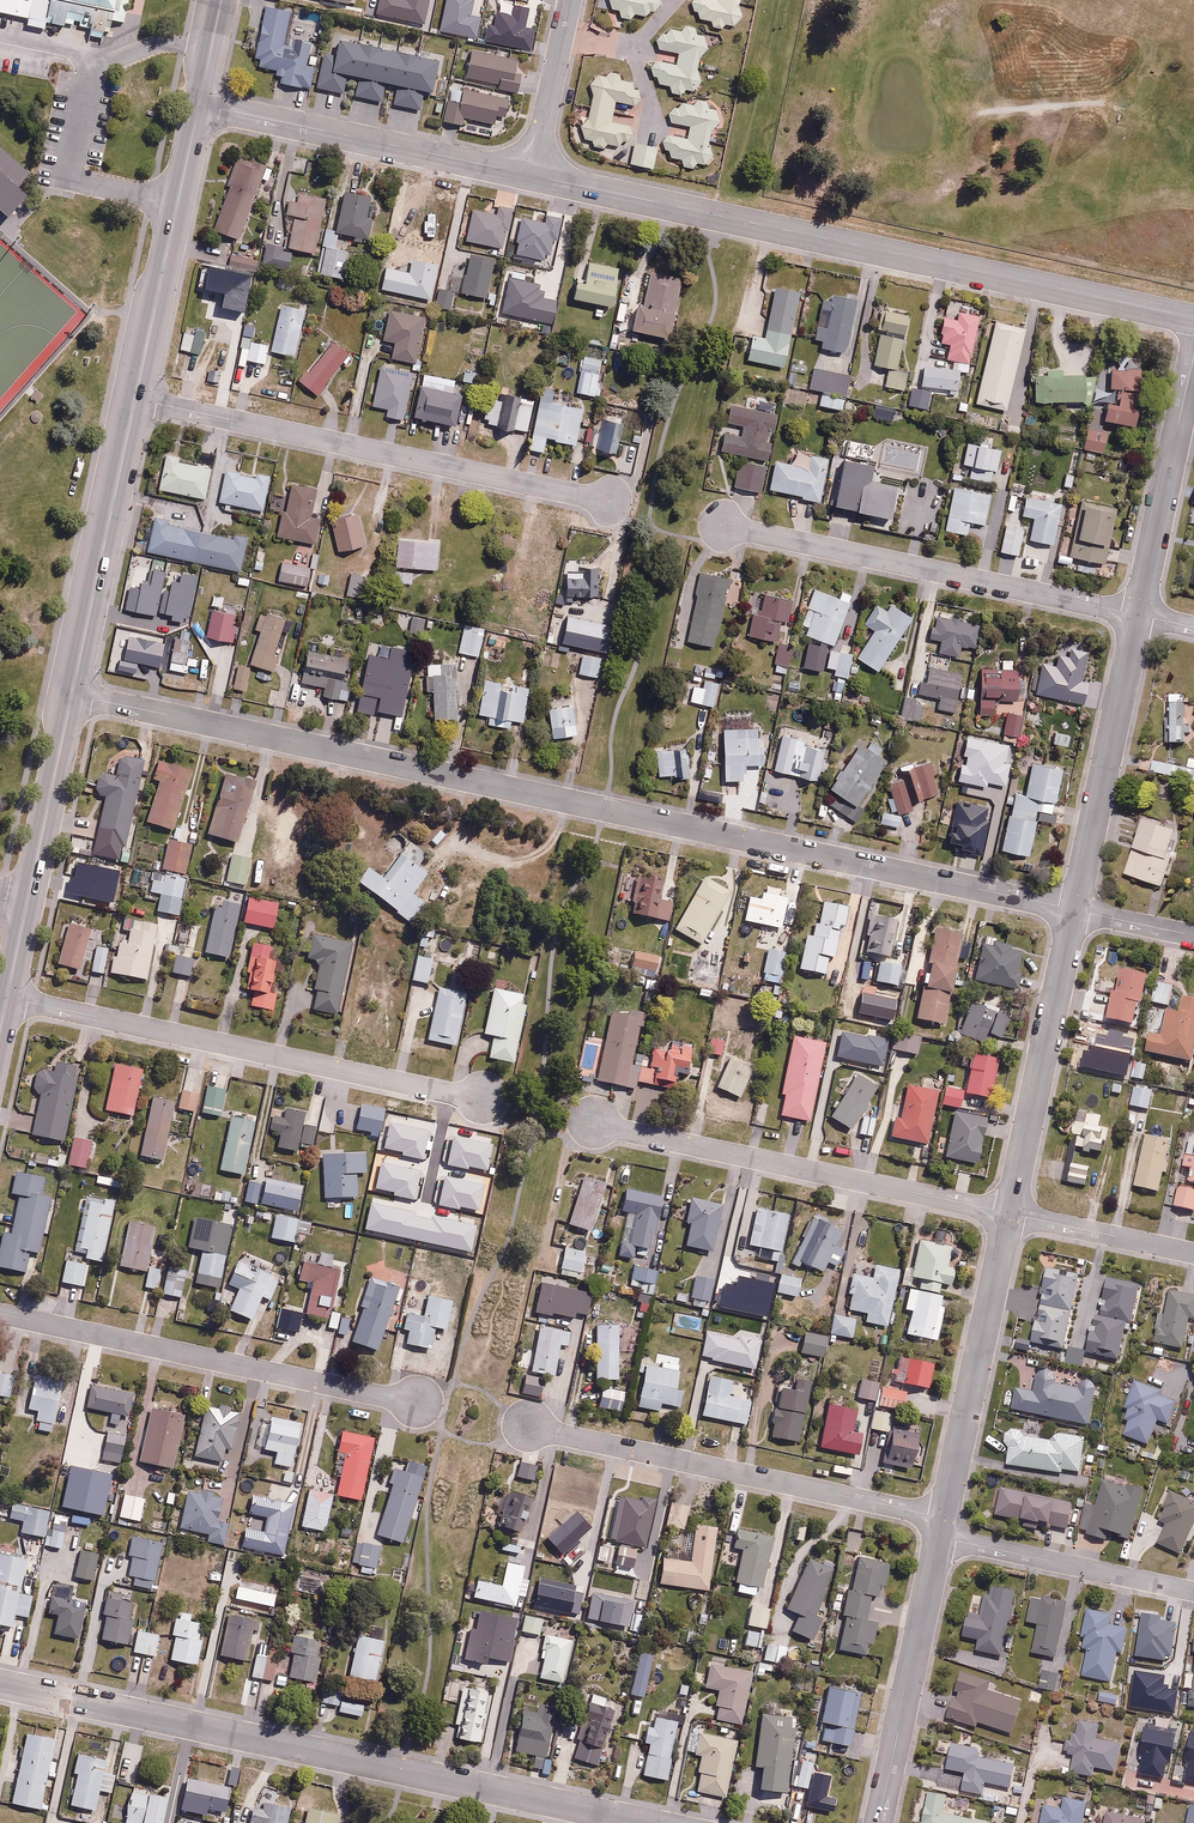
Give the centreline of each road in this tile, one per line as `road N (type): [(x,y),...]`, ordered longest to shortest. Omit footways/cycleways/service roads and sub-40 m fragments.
road 1 (residential): [(1075,910),(72,695)]
road 2 (residential): [(1193,318),(534,176)]
road 3 (residential): [(651,1822),(0,1684)]
road 4 (residential): [(484,1100),(7,997)]
road 5 (residential): [(136,399),(606,500)]
road 6 (residential): [(417,1403),(0,1314)]
road 7 (residential): [(1010,1213),(594,1123)]
road 8 (residential): [(1138,615),(723,526)]
road 9 (residential): [(944,1518),(531,1427)]
road 10 (residential): [(534,176),(199,105)]
road 11 (residential): [(1010,1213),(944,1518)]
road 12 (residential): [(1075,910),(1010,1213)]
road 13 (tertiary): [(7,997),(72,695)]
road 14 (tertiary): [(72,695),(136,399)]
road 15 (residential): [(1138,615),(1075,910)]
road 16 (tertiary): [(136,399),(199,105)]
road 17 (residential): [(940,1537),(878,1822)]
road 18 (residential): [(1193,355),(1138,615)]
road 19 (residential): [(1193,1592),(940,1537)]
road 20 (residential): [(1193,1253),(1010,1213)]
road 21 (residential): [(534,176),(571,0)]
road 22 (residential): [(1193,935),(1075,910)]

